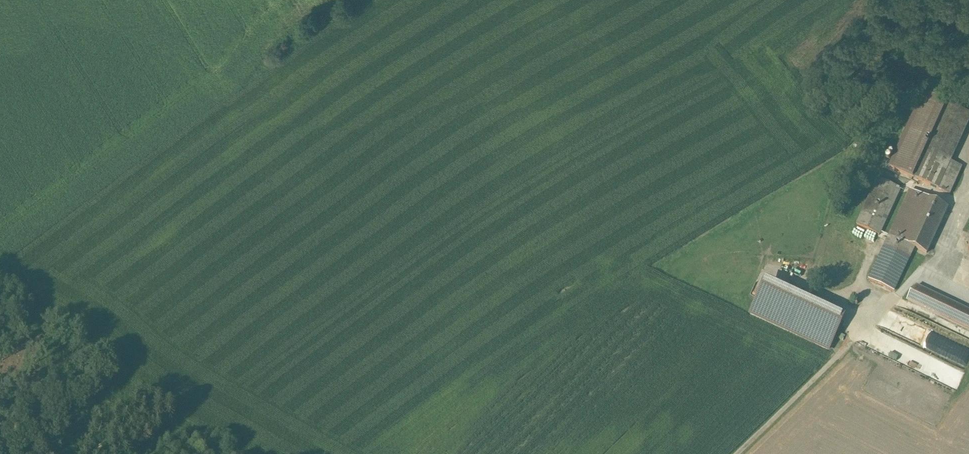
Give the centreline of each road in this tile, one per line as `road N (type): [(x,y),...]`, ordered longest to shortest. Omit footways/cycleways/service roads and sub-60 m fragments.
road 1 (track): [(921,268),(738,453)]

